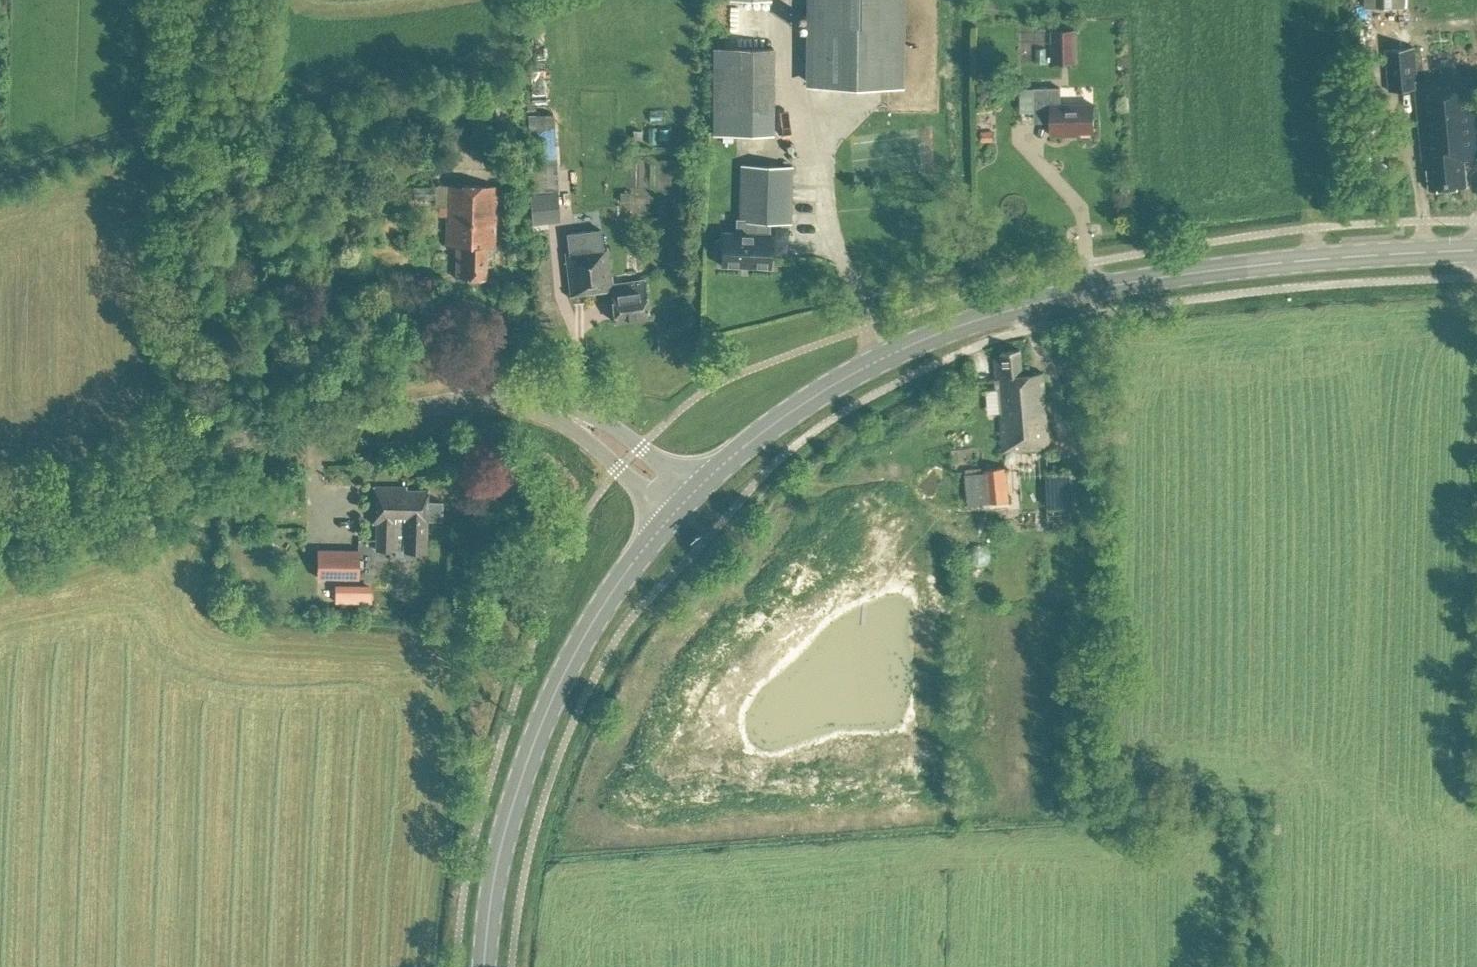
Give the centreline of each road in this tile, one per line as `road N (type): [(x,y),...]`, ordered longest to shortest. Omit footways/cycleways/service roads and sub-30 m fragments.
road 1 (primary): [(690,493),(785,412),(892,352),(962,324),(1175,274),(1476,249)]
road 2 (unclassified): [(570,416),(504,398),(451,401),(0,497)]
road 3 (primary): [(487,966),(507,836),(544,715),(601,608),(670,516)]
road 4 (track): [(186,458),(177,162),(159,116),(172,0)]
road 5 (track): [(159,116),(0,173)]
road 6 (unclassified): [(690,493),(599,417),(570,416)]
road 7 (unclassified): [(570,416),(670,516)]

